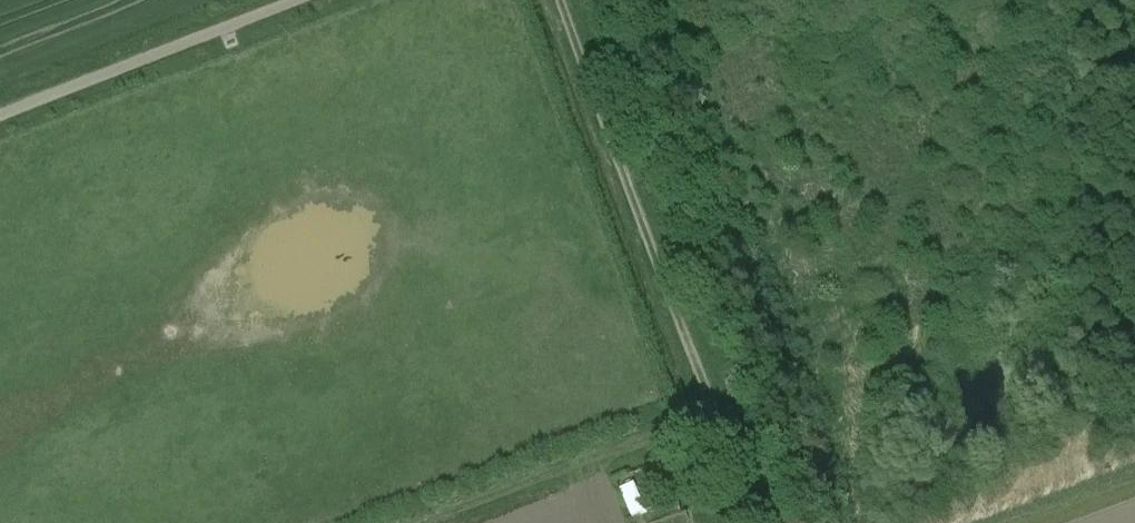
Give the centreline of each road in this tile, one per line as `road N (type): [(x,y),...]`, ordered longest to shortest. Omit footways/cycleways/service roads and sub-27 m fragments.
road 1 (track): [(768,522),(568,0)]
road 2 (track): [(415,522),(725,411)]
road 3 (track): [(0,109),(282,0)]

